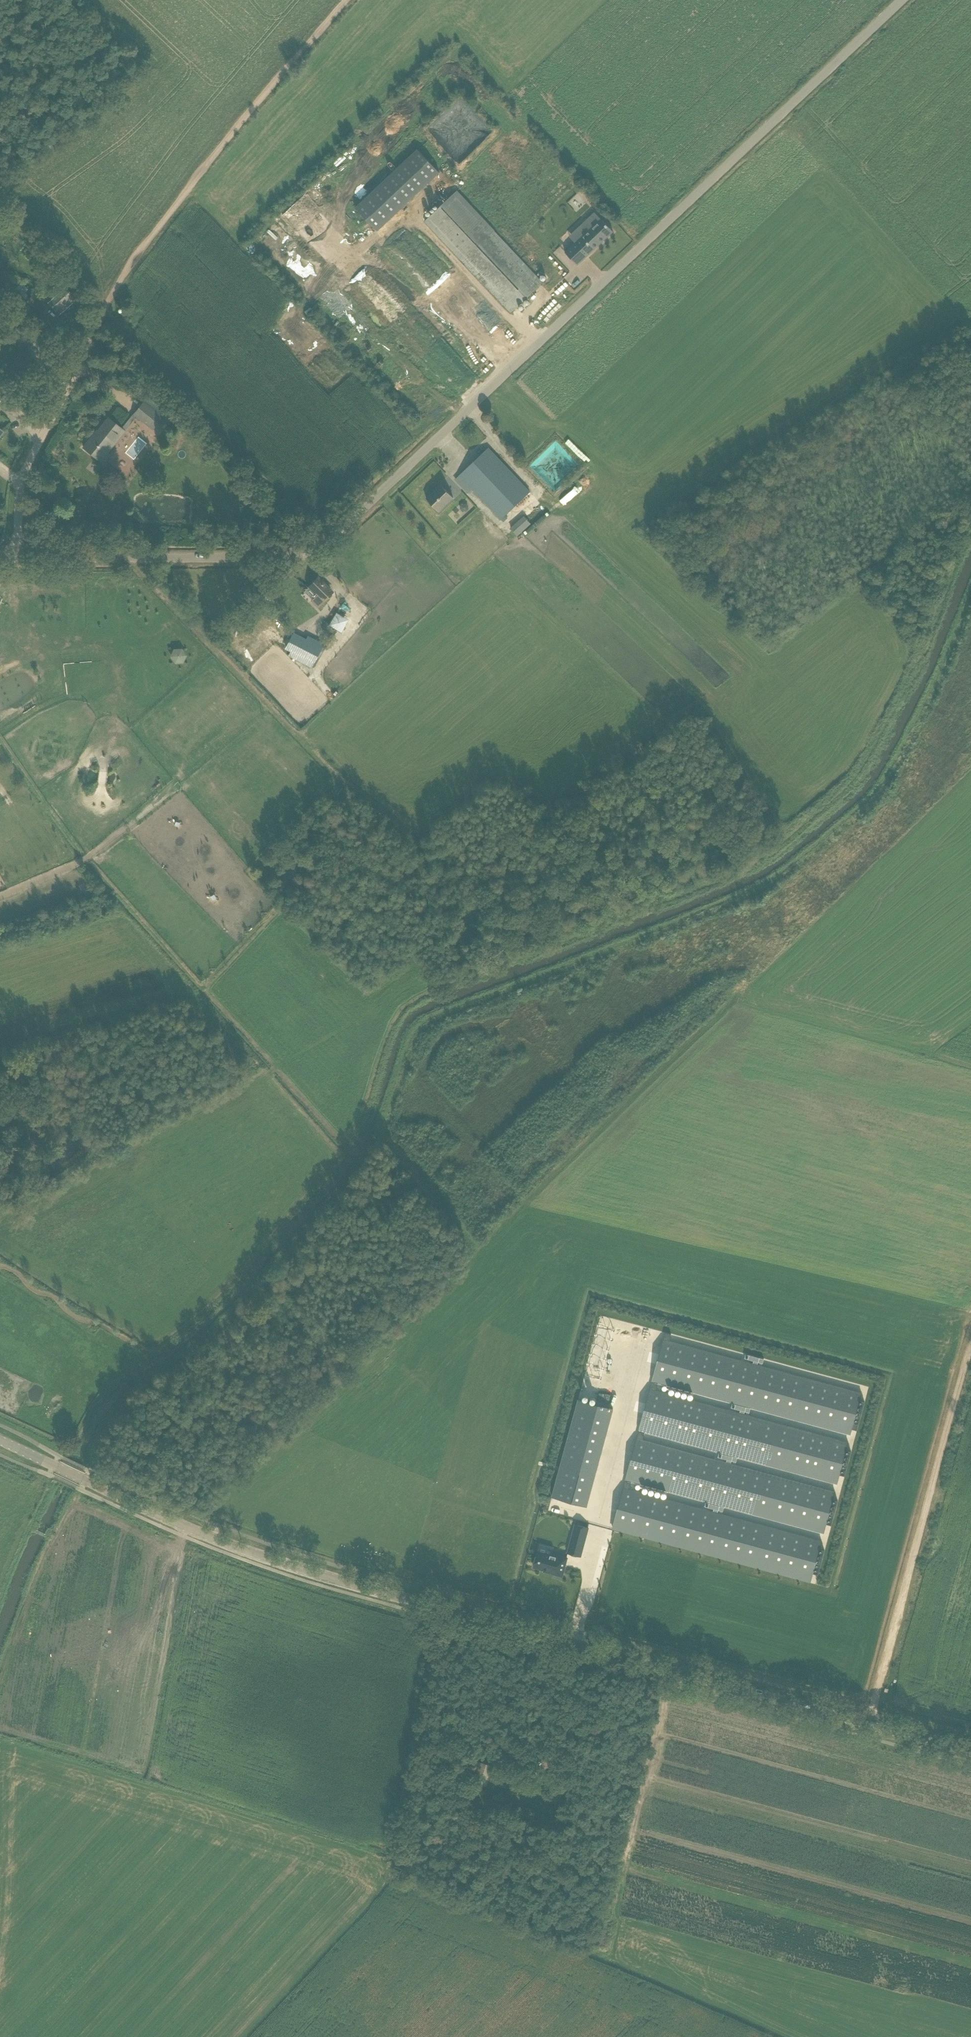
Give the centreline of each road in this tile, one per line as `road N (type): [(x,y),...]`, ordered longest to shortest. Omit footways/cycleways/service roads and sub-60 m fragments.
road 1 (unclassified): [(14,557),(290,552),(352,520),(902,0)]
road 2 (tertiary): [(869,1723),(271,1561),(0,1441)]
road 3 (track): [(347,0),(251,108),(121,280),(80,364)]
road 4 (track): [(523,955),(471,919),(422,834),(301,732)]
road 5 (unclassified): [(869,1723),(923,1520)]
road 6 (unclassified): [(14,557),(29,460),(80,364)]
road 7 (track): [(970,1353),(923,1520)]

